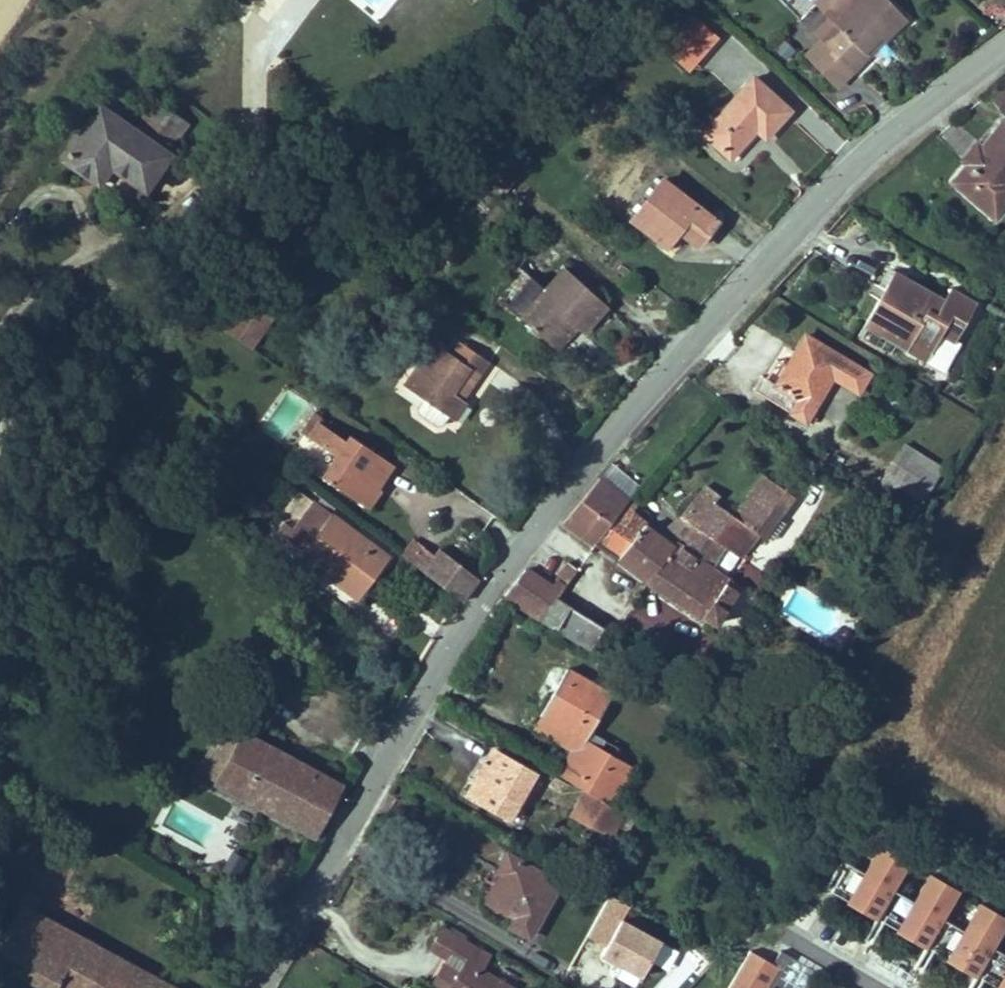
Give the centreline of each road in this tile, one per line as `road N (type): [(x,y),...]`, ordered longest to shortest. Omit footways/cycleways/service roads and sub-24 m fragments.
road 1 (unclassified): [(1004,49),(847,175),(763,258),(530,521)]
road 2 (unclassified): [(530,521),(254,987)]
road 3 (residential): [(530,521),(582,559),(599,598),(690,656),(722,648),(809,506)]

